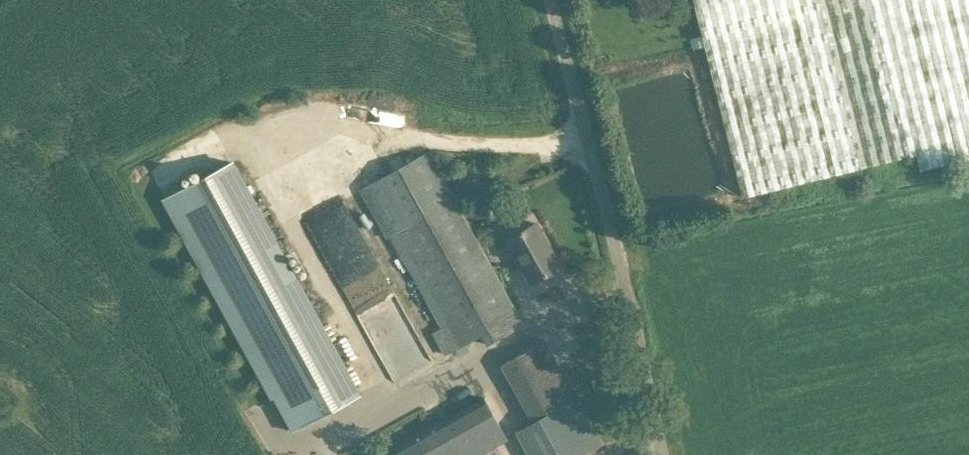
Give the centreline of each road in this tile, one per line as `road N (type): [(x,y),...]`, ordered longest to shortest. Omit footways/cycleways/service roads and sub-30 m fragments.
road 1 (unclassified): [(665,454),(548,0)]

